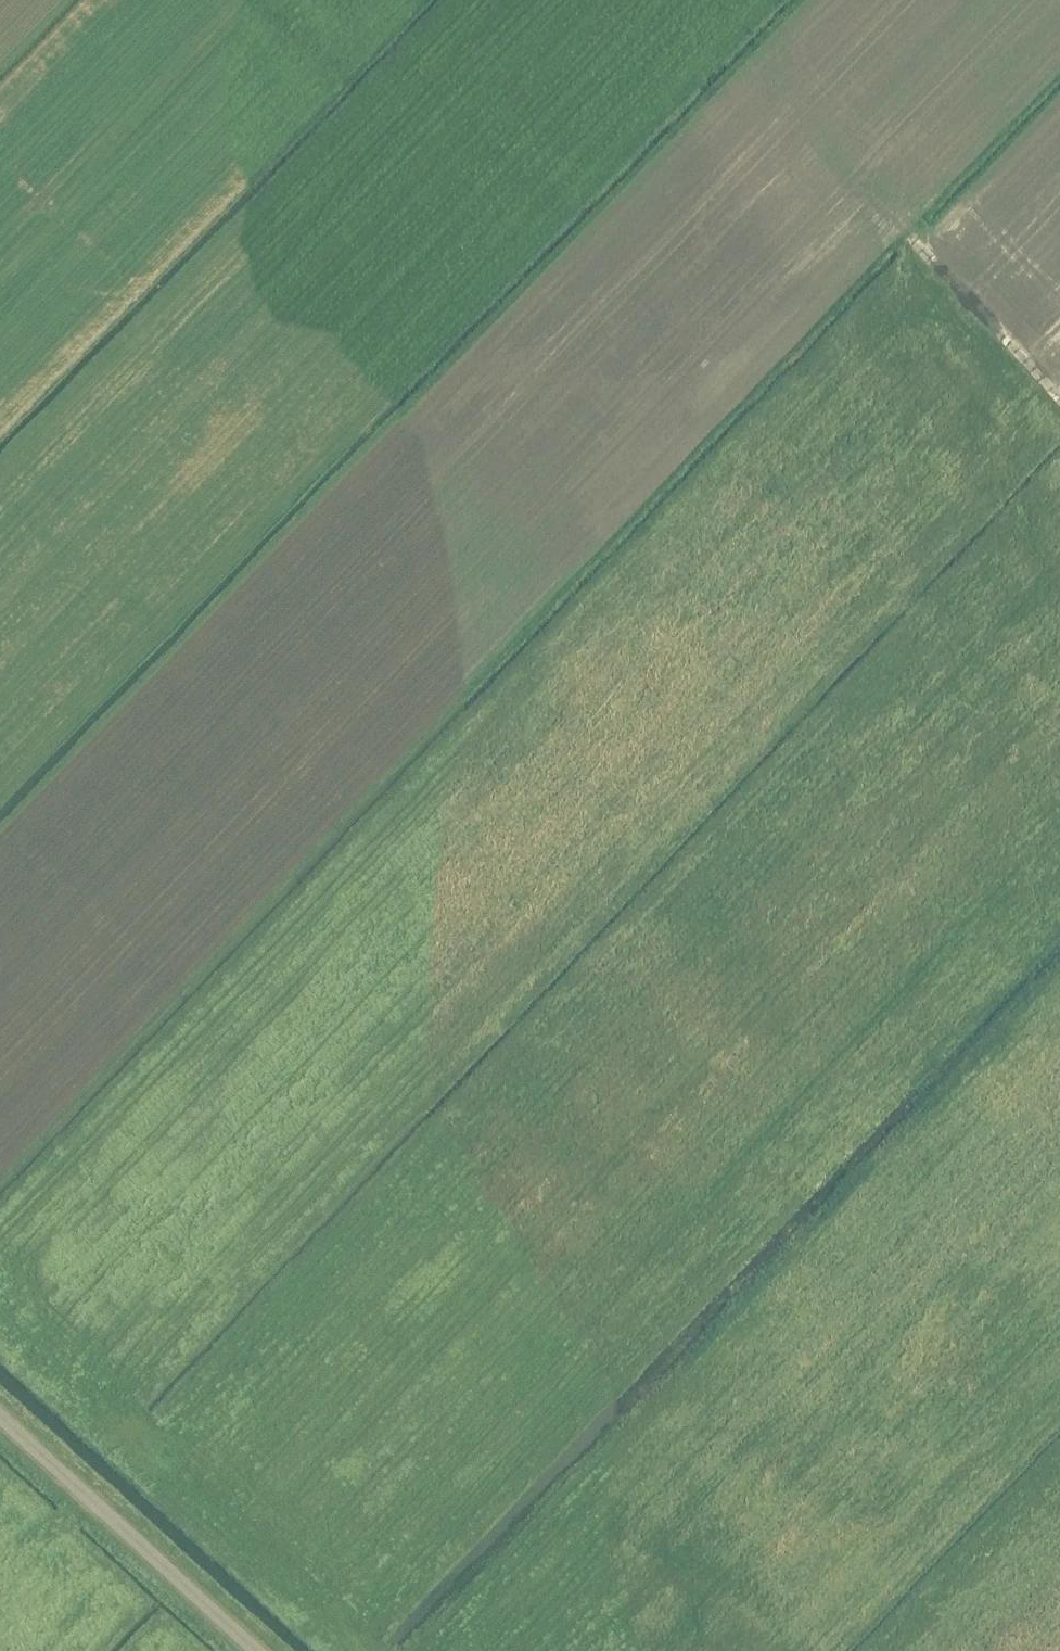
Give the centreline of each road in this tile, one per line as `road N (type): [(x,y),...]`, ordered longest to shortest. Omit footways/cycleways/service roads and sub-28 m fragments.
road 1 (unclassified): [(259,1650),(0,1414)]

